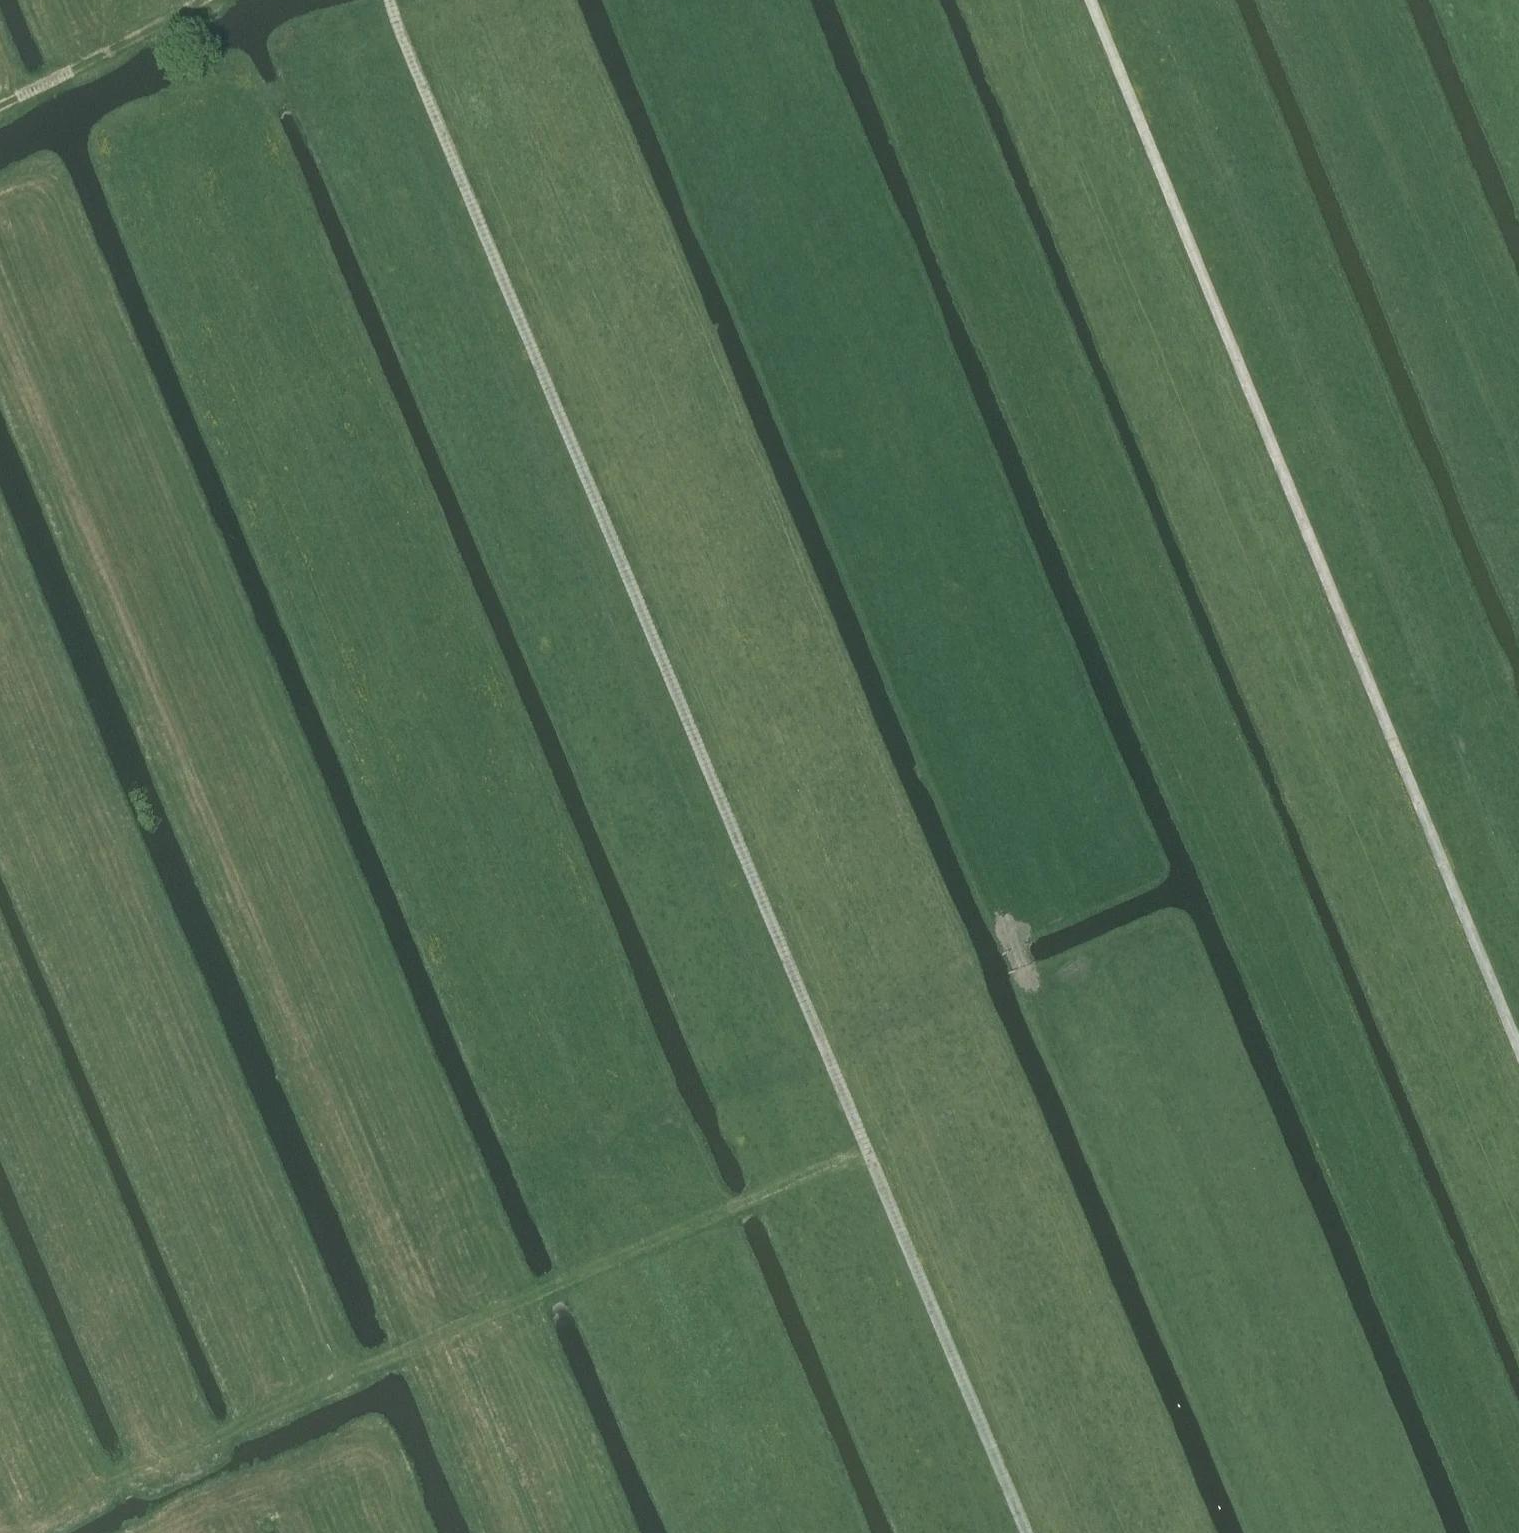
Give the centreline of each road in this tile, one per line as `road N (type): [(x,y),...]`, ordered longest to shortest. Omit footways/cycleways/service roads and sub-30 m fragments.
road 1 (track): [(1028,1532),(388,0)]
road 2 (track): [(1518,1046),(1089,0)]

